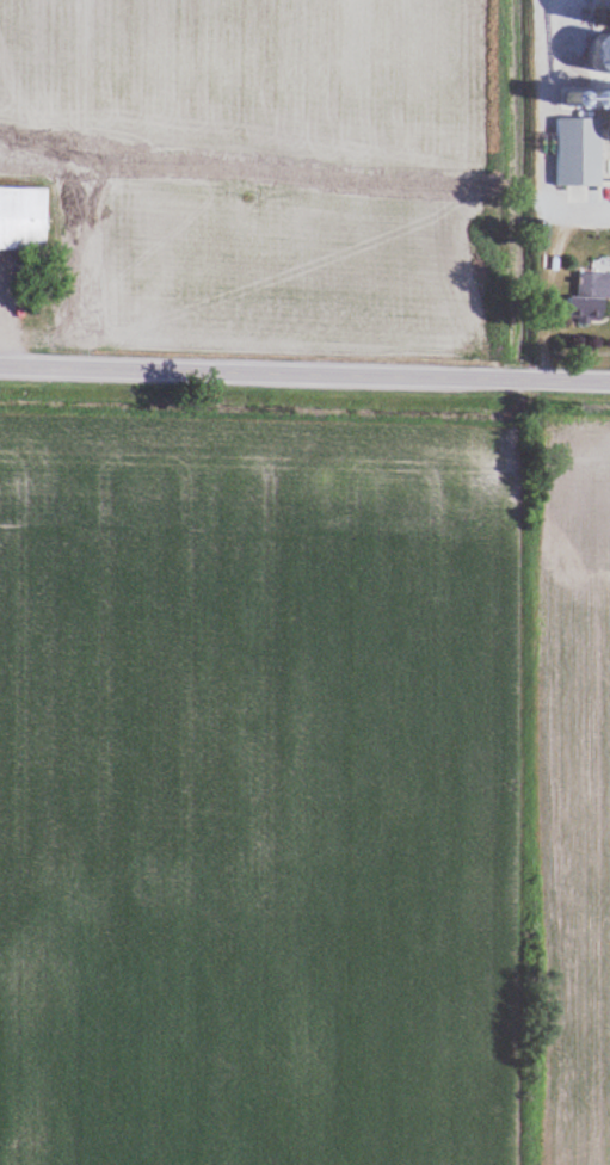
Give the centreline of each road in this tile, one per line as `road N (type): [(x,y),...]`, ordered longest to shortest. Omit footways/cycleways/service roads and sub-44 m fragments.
road 1 (tertiary): [(0,368),(609,384)]

